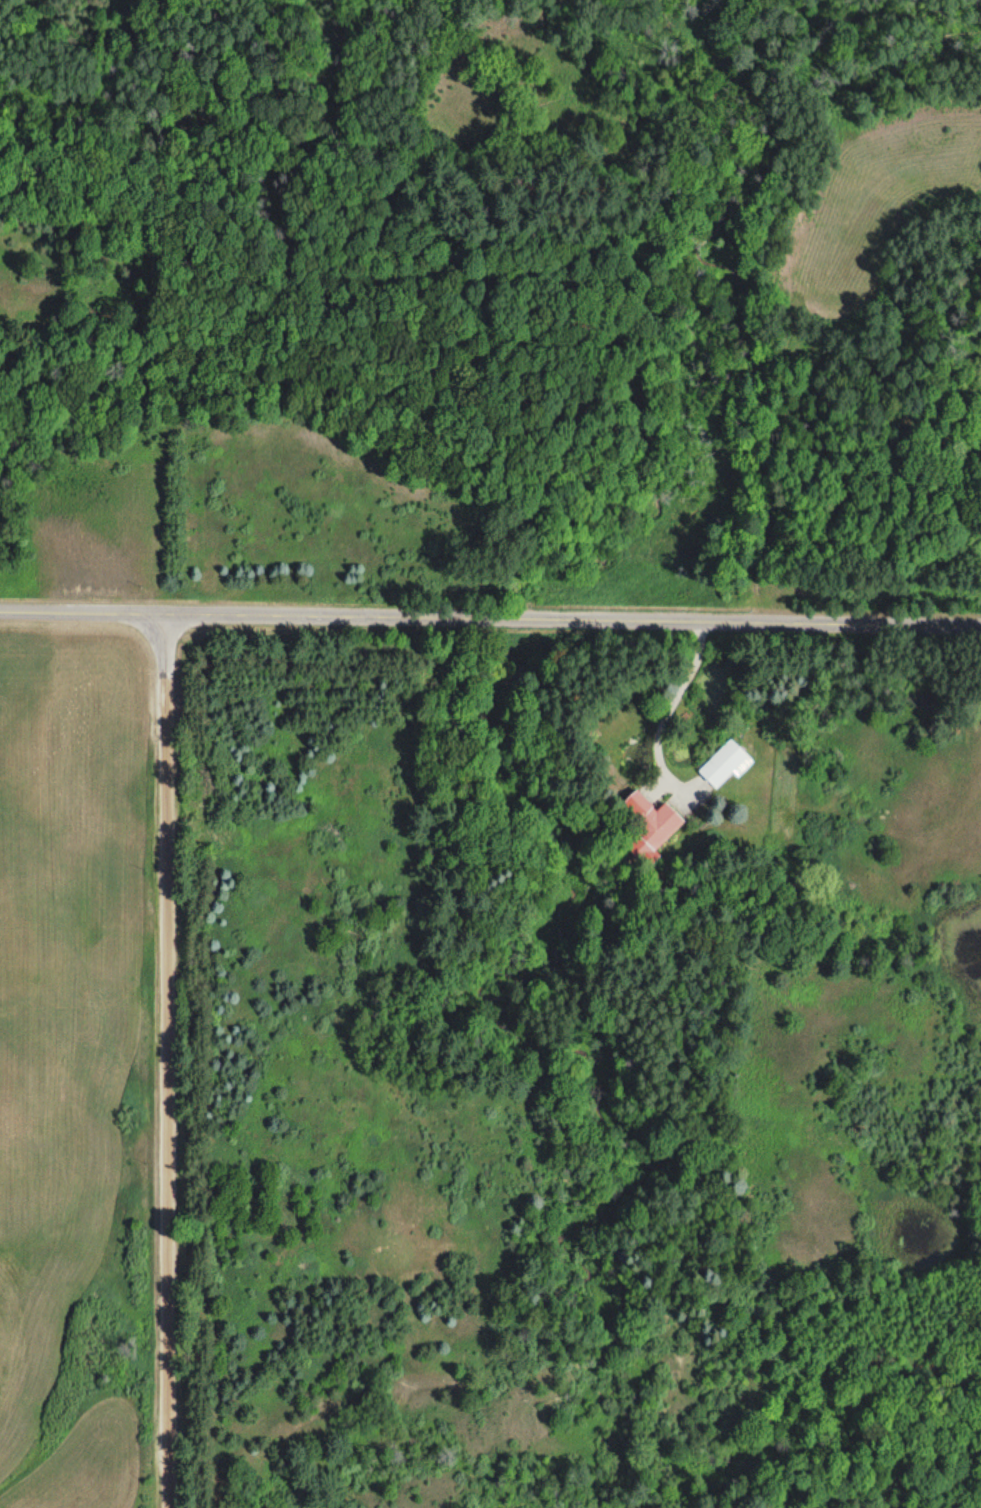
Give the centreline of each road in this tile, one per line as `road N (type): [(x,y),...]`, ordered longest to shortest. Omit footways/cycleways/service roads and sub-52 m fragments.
road 1 (residential): [(980,626),(0,614)]
road 2 (residential): [(163,617),(168,1507)]

